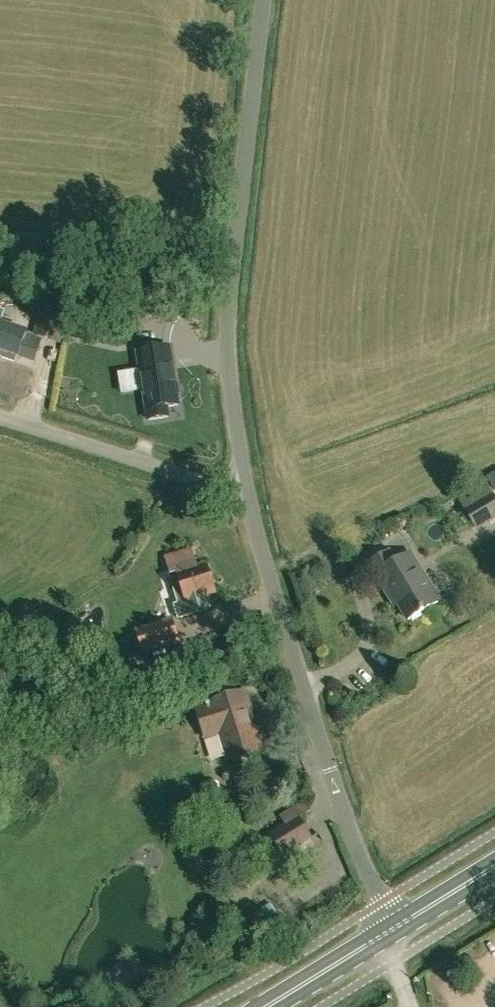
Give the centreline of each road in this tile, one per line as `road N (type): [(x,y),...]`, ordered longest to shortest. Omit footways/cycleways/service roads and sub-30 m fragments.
road 1 (unclassified): [(243,486),(228,312),(265,0)]
road 2 (unclassified): [(395,928),(330,771),(243,486)]
road 3 (unclassified): [(243,486),(0,417)]
road 4 (secondary): [(269,1006),(395,928)]

